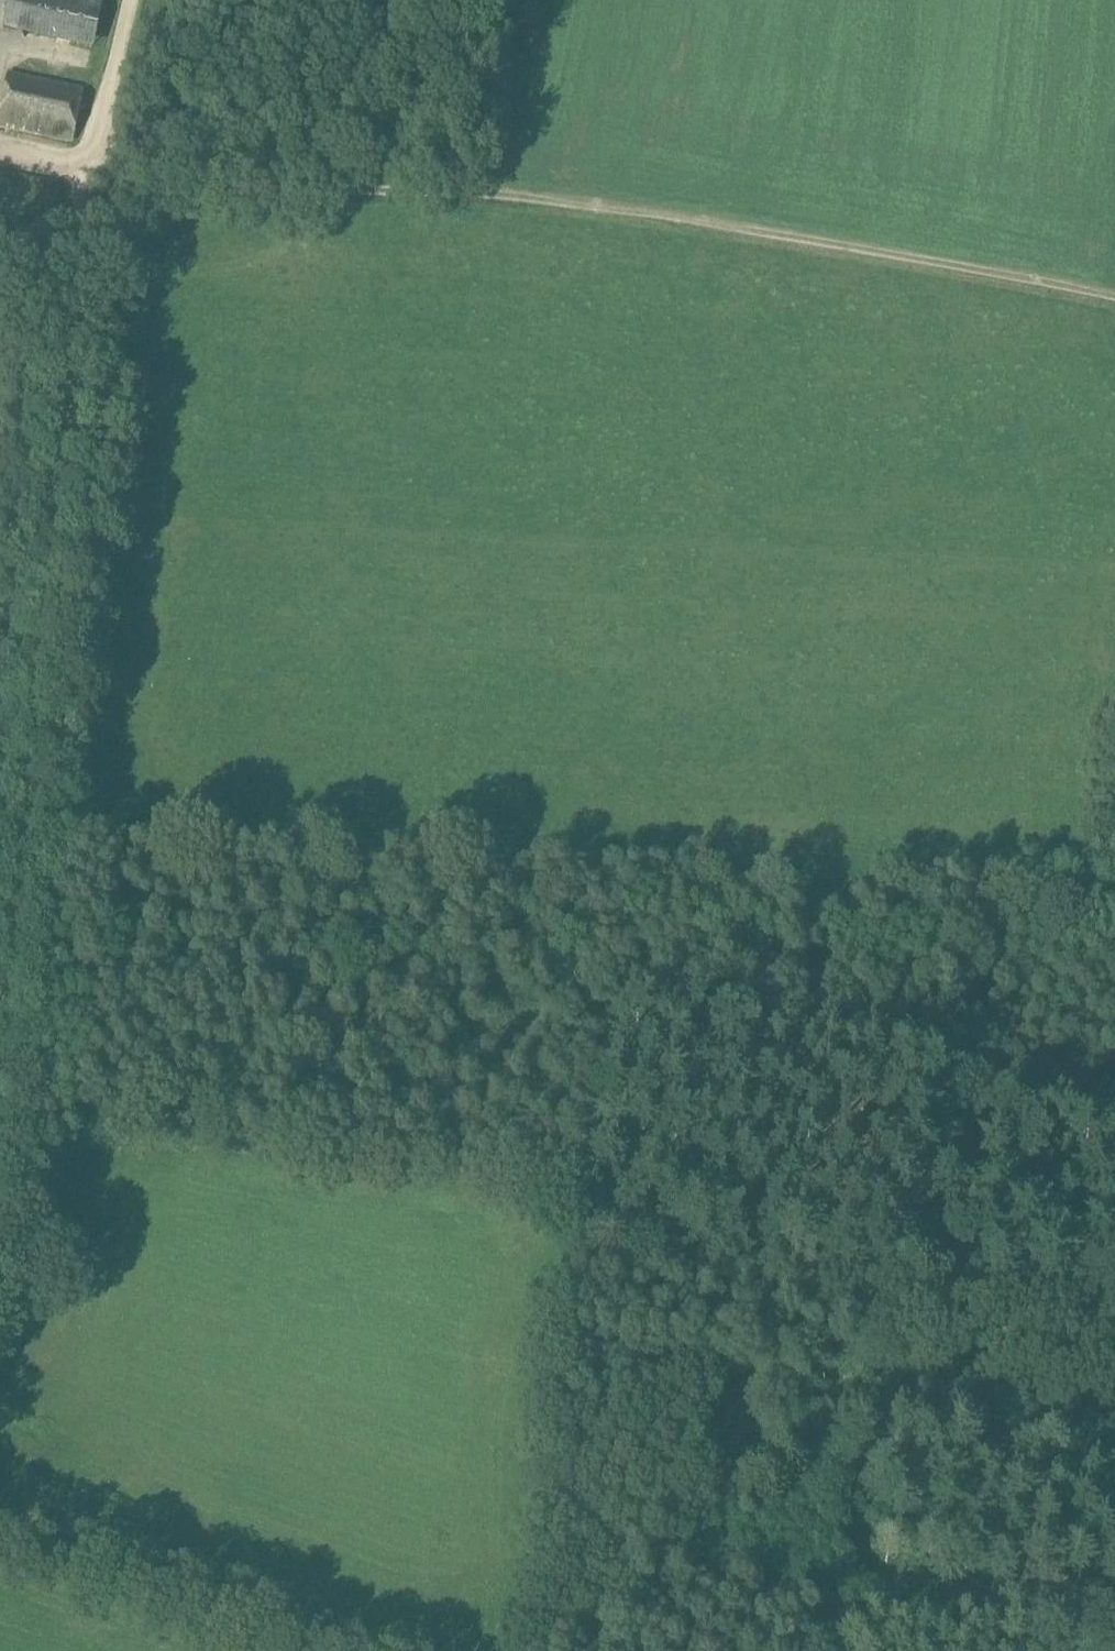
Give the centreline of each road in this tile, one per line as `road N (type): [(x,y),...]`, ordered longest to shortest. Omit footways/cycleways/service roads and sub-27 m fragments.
road 1 (track): [(127,0),(103,121),(90,141),(0,1062)]
road 2 (track): [(90,141),(213,177),(494,195),(1114,299)]
road 3 (track): [(1114,1318),(748,1244)]

